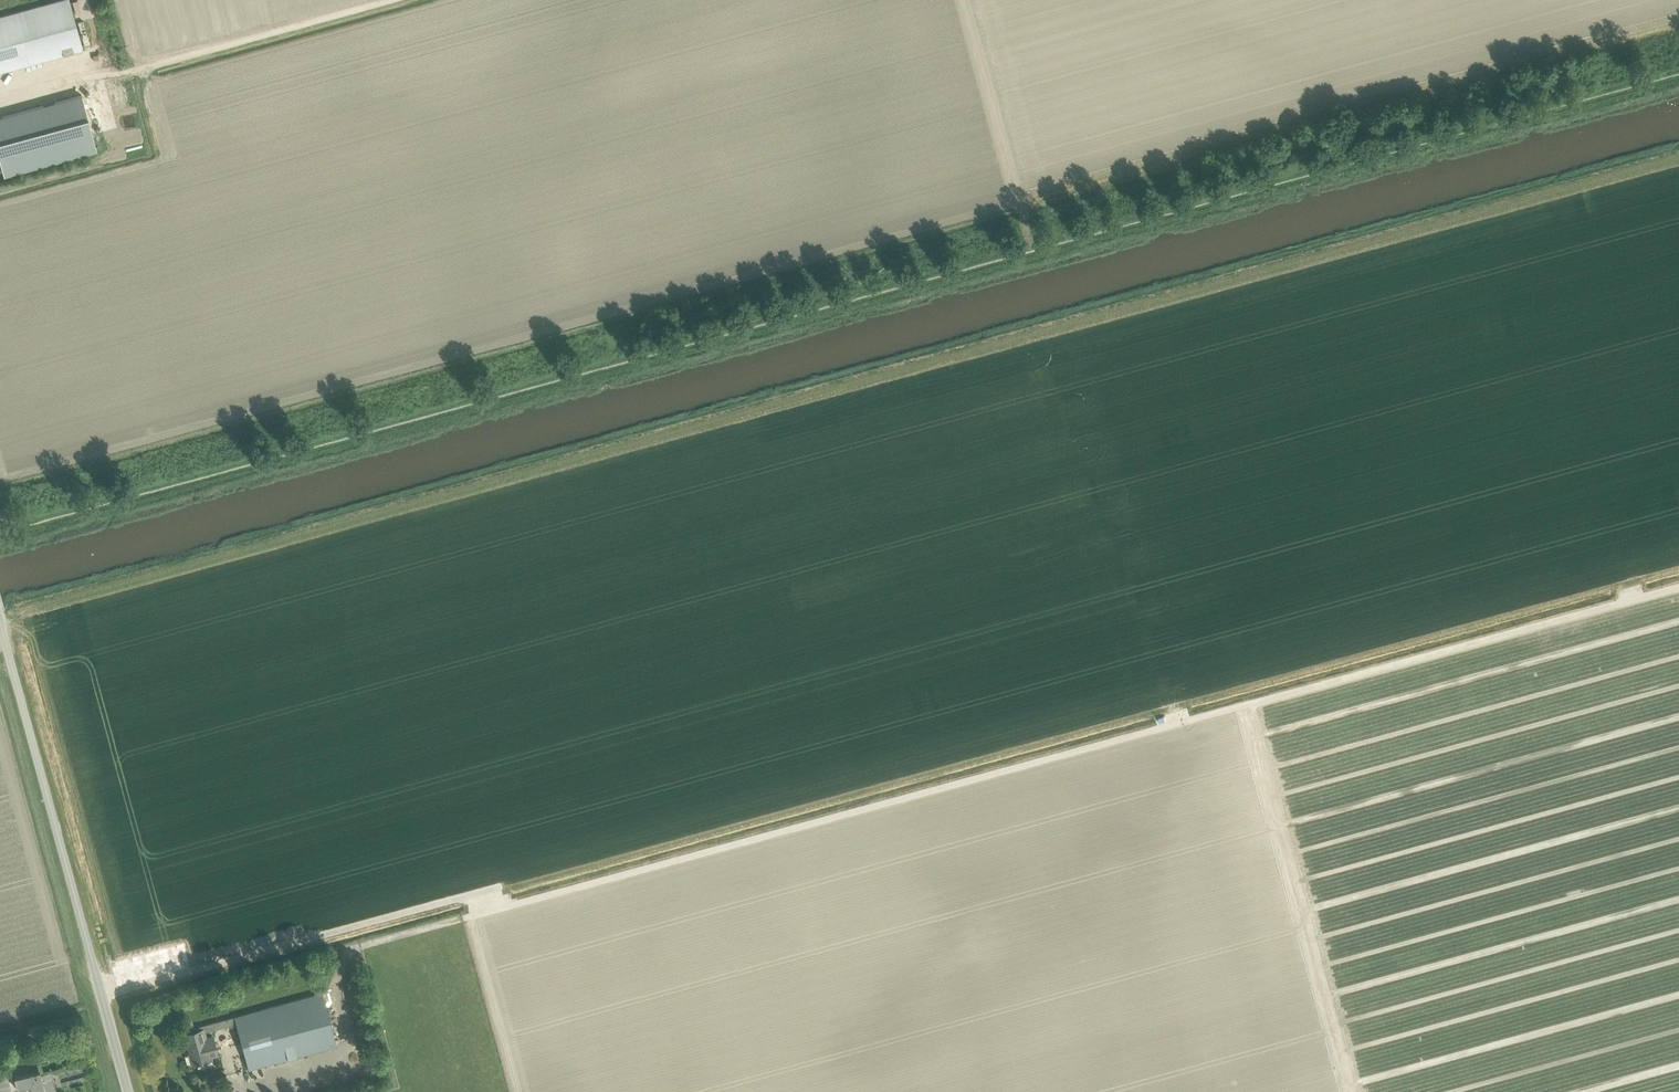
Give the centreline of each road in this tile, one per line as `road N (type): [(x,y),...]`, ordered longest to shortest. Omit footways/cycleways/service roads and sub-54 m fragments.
road 1 (unclassified): [(126,1091),(0,633)]

